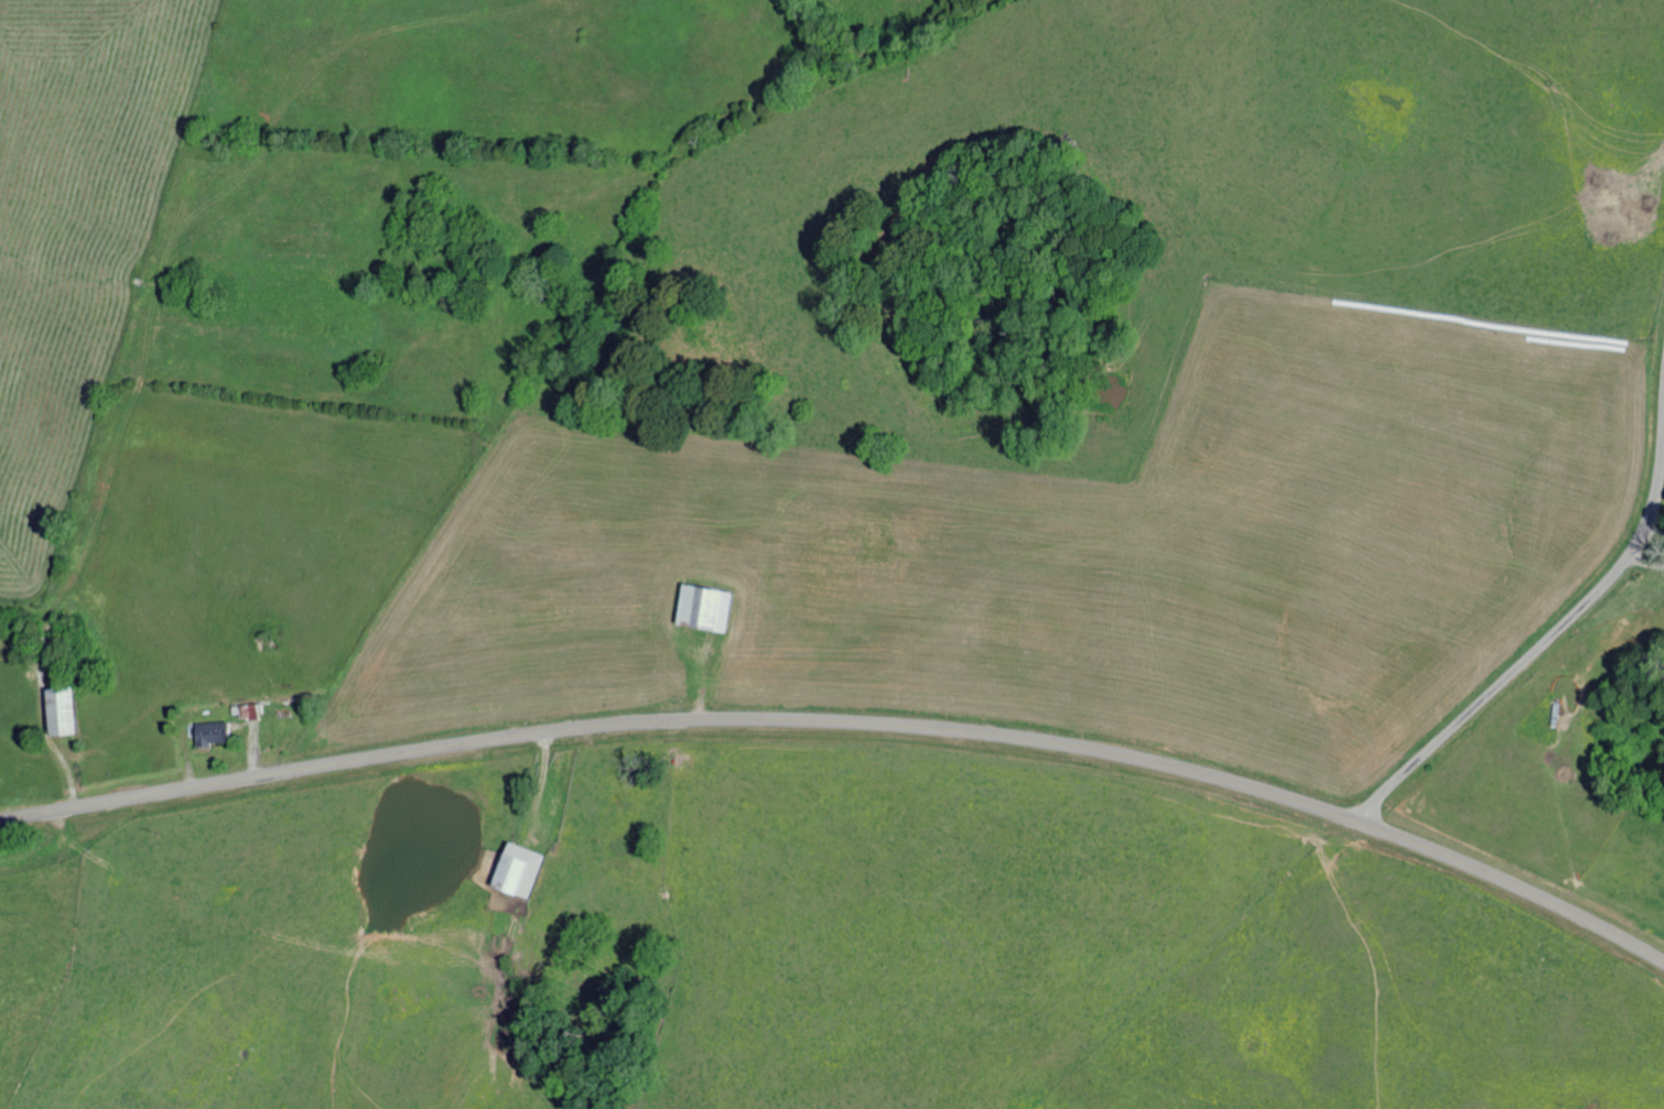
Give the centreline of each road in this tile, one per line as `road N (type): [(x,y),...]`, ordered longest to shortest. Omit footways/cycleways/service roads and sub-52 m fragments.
road 1 (secondary): [(1663,963),(1484,872),(1310,805),(1128,757),(948,730),(769,720),(590,727),(0,821)]
road 2 (residential): [(1357,822),(1631,551),(1657,479),(1663,380)]

